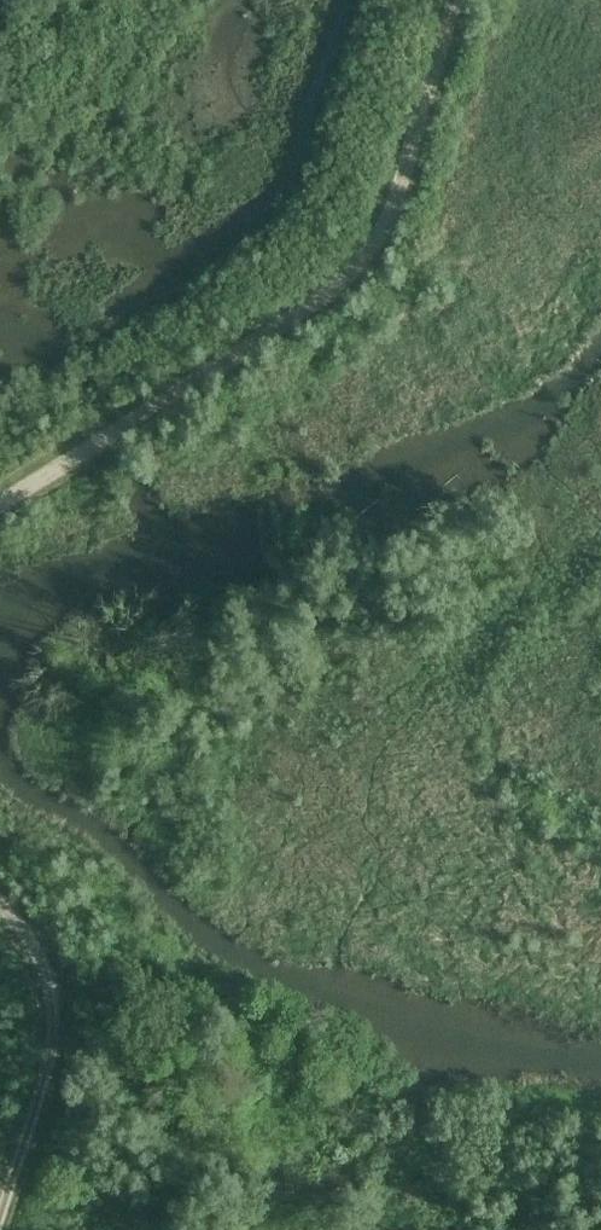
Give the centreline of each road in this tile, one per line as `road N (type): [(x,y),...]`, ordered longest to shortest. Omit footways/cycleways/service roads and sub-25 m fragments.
road 1 (track): [(456,0),(381,231),(326,292),(0,507)]
road 2 (track): [(0,907),(27,936),(54,1019),(46,1072),(0,1217)]

